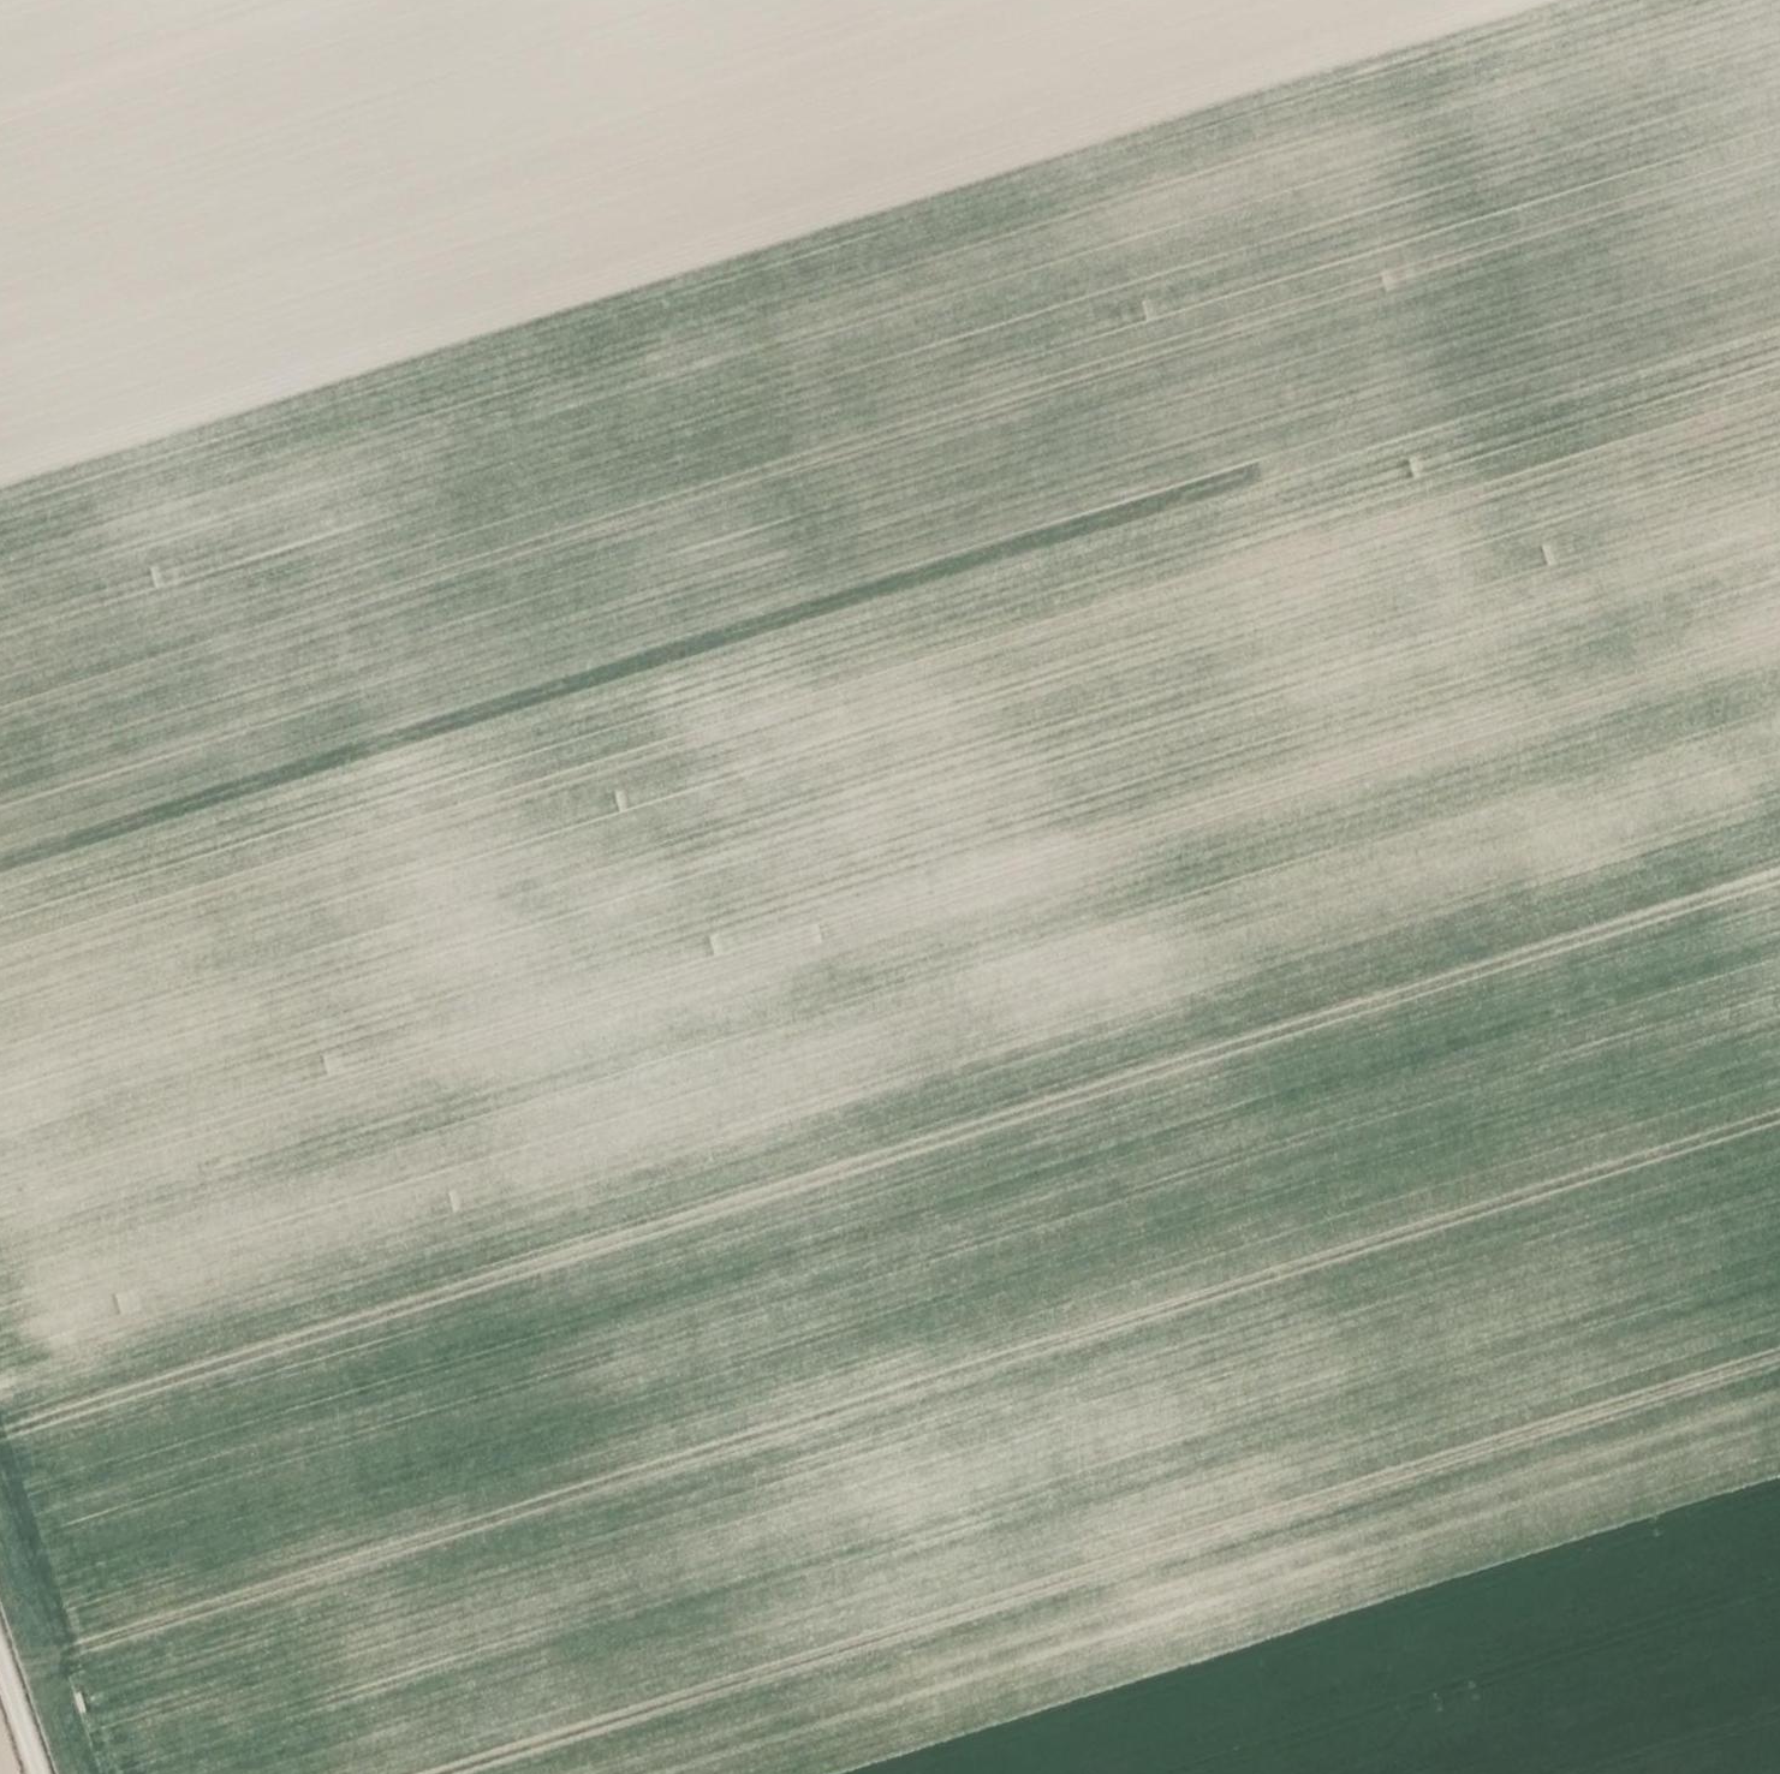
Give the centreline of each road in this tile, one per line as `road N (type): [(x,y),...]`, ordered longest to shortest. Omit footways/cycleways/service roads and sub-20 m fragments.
road 1 (track): [(41,1773),(0,1653)]

